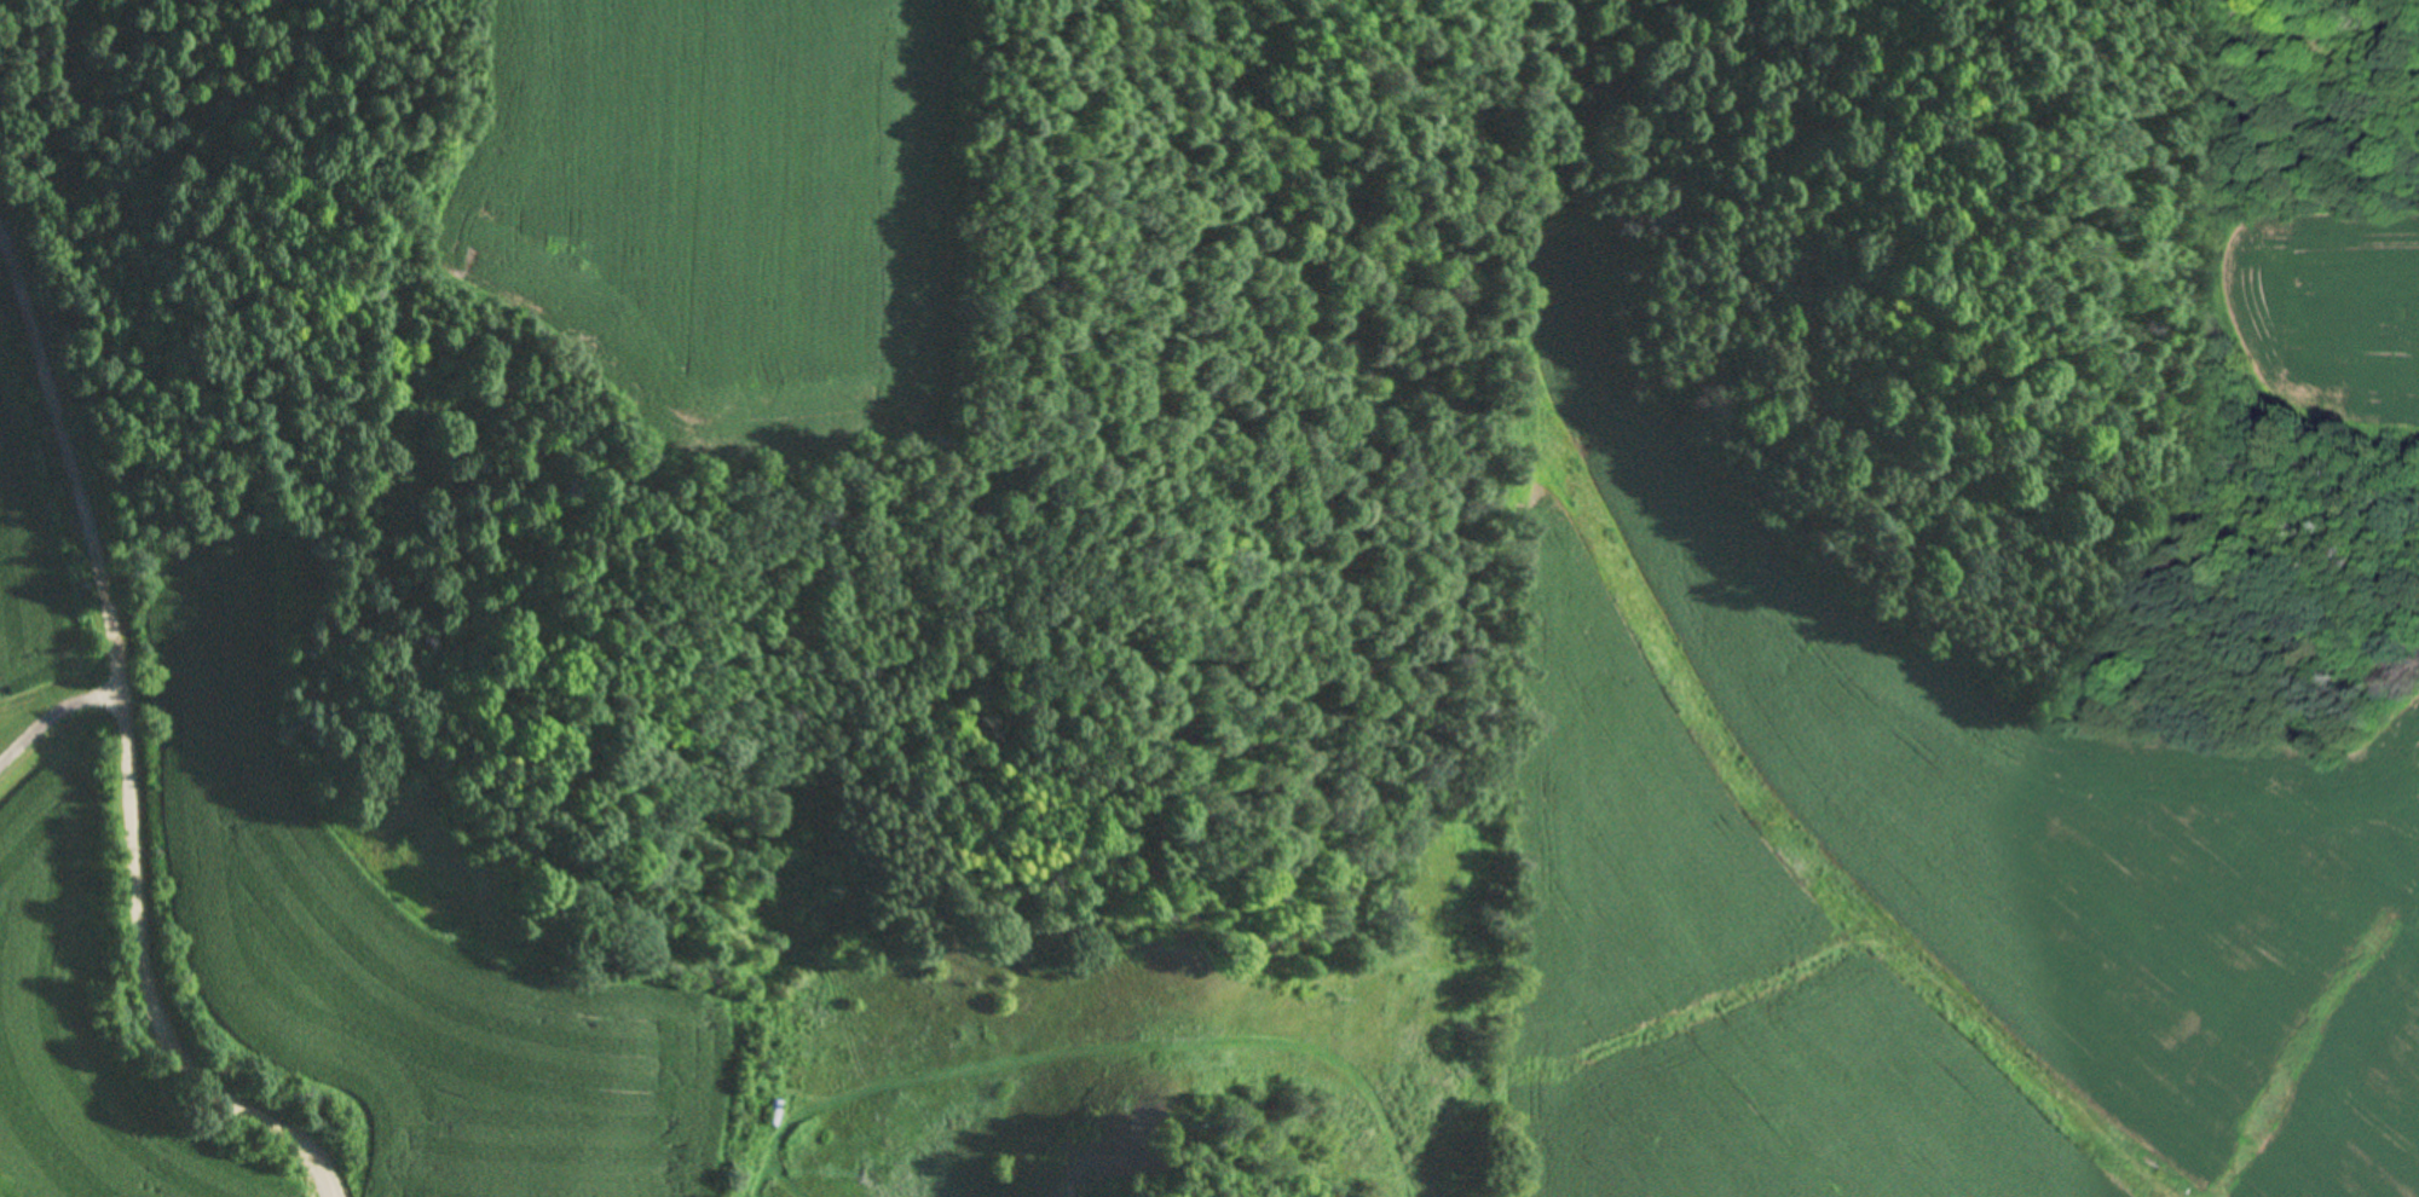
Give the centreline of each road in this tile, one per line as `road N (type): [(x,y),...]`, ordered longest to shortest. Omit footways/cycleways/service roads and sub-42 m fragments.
road 1 (residential): [(324,1196),(316,1168),(283,1128),(223,1094),(171,1034),(142,936),(102,589),(0,243)]

